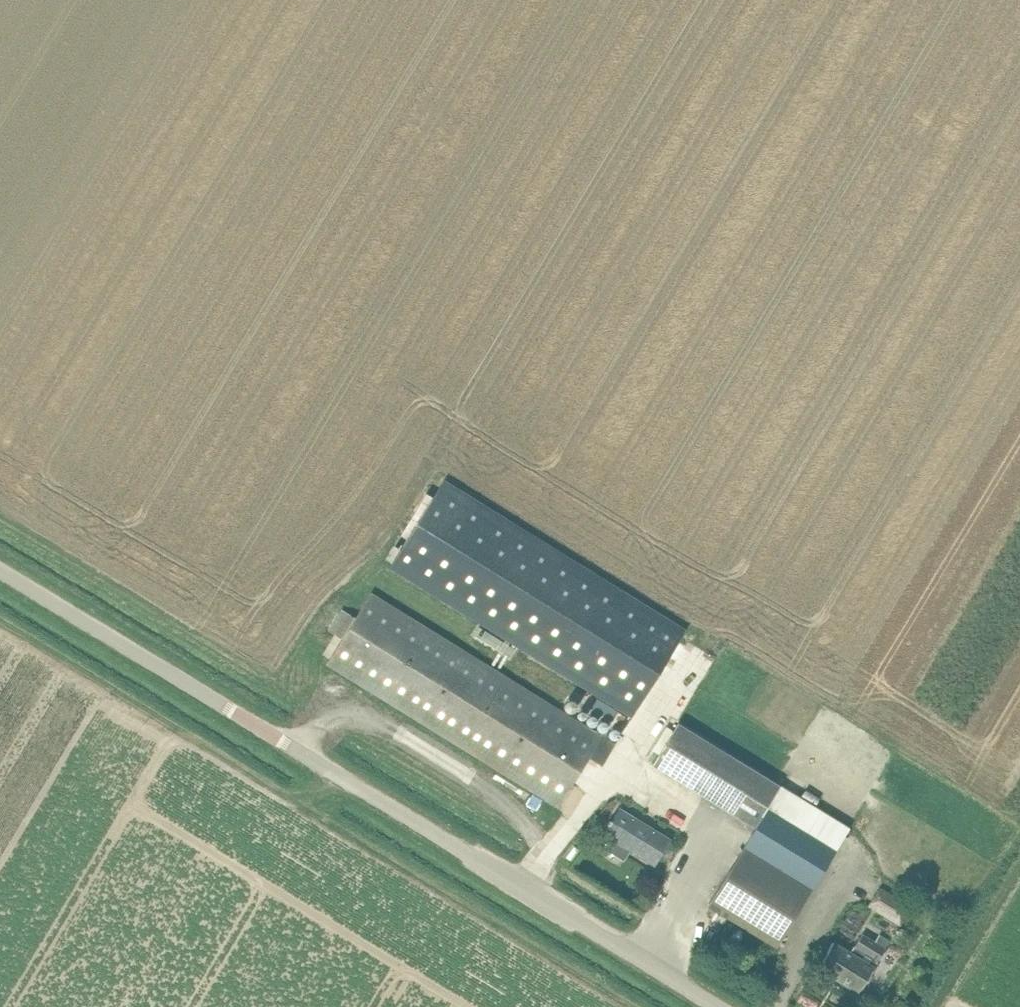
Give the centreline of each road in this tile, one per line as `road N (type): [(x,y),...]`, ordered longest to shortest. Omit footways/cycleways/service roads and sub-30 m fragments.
road 1 (unclassified): [(728,1006),(0,562)]

